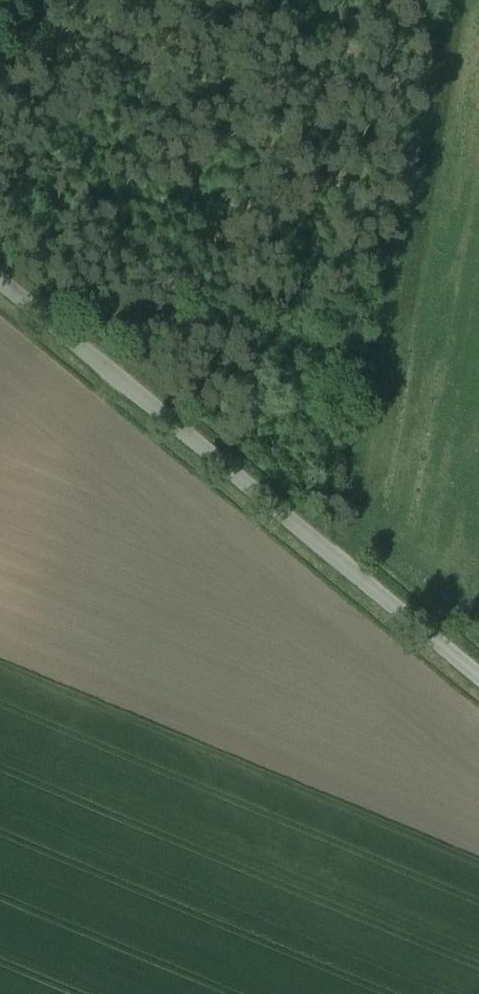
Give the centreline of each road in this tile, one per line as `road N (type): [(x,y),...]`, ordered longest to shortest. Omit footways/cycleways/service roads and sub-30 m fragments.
road 1 (tertiary): [(478,677),(0,284)]

